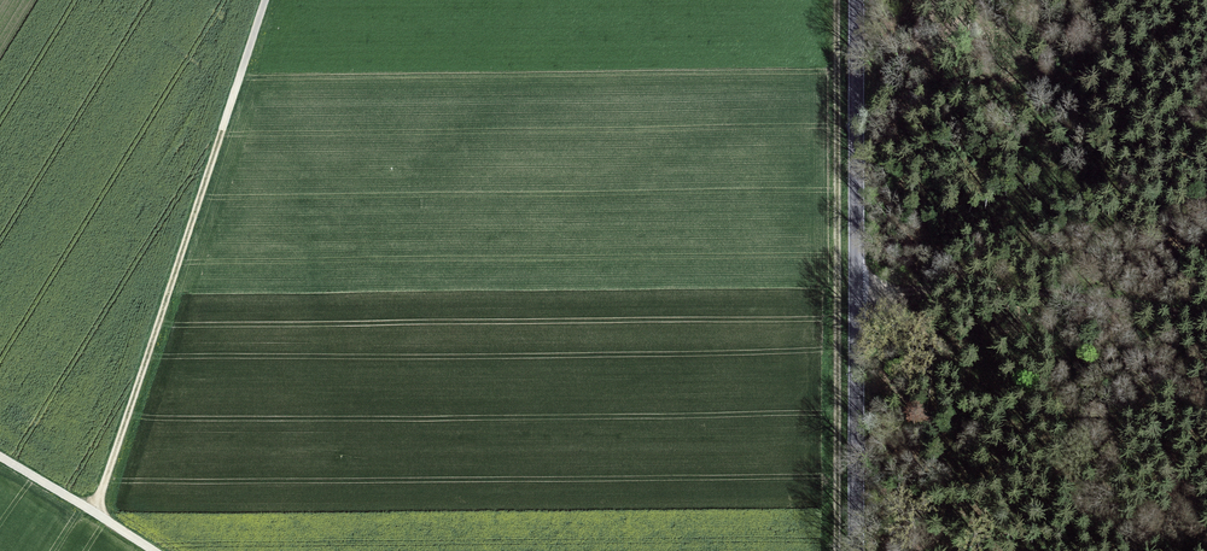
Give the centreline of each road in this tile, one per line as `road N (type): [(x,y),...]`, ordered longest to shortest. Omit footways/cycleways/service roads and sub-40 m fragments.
road 1 (track): [(837,550),(836,0)]
road 2 (tertiary): [(857,0),(857,550)]
road 3 (track): [(90,512),(264,0)]
road 4 (track): [(1206,313),(992,285),(836,295)]
road 5 (track): [(151,550),(0,459)]

